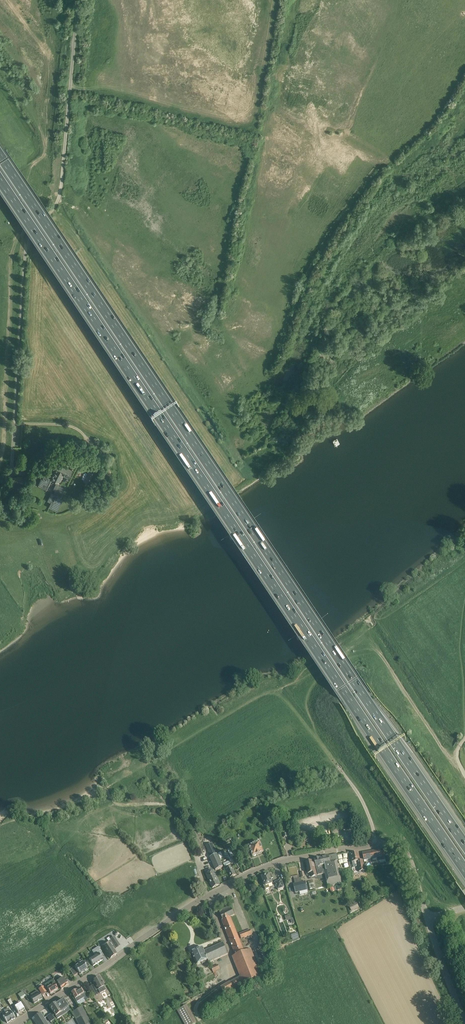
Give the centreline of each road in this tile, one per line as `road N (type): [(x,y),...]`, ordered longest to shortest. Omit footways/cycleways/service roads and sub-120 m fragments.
road 1 (motorway): [(464,843),(0,155)]
road 2 (motorway): [(0,181),(464,867)]
road 3 (unclassified): [(428,917),(411,860),(395,845),(291,859),(208,896),(14,1023)]
road 4 (unclassified): [(11,471),(27,234),(58,199),(79,0)]
road 5 (track): [(208,896),(176,812),(122,805),(109,791)]
road 6 (track): [(458,760),(446,754),(373,649)]

